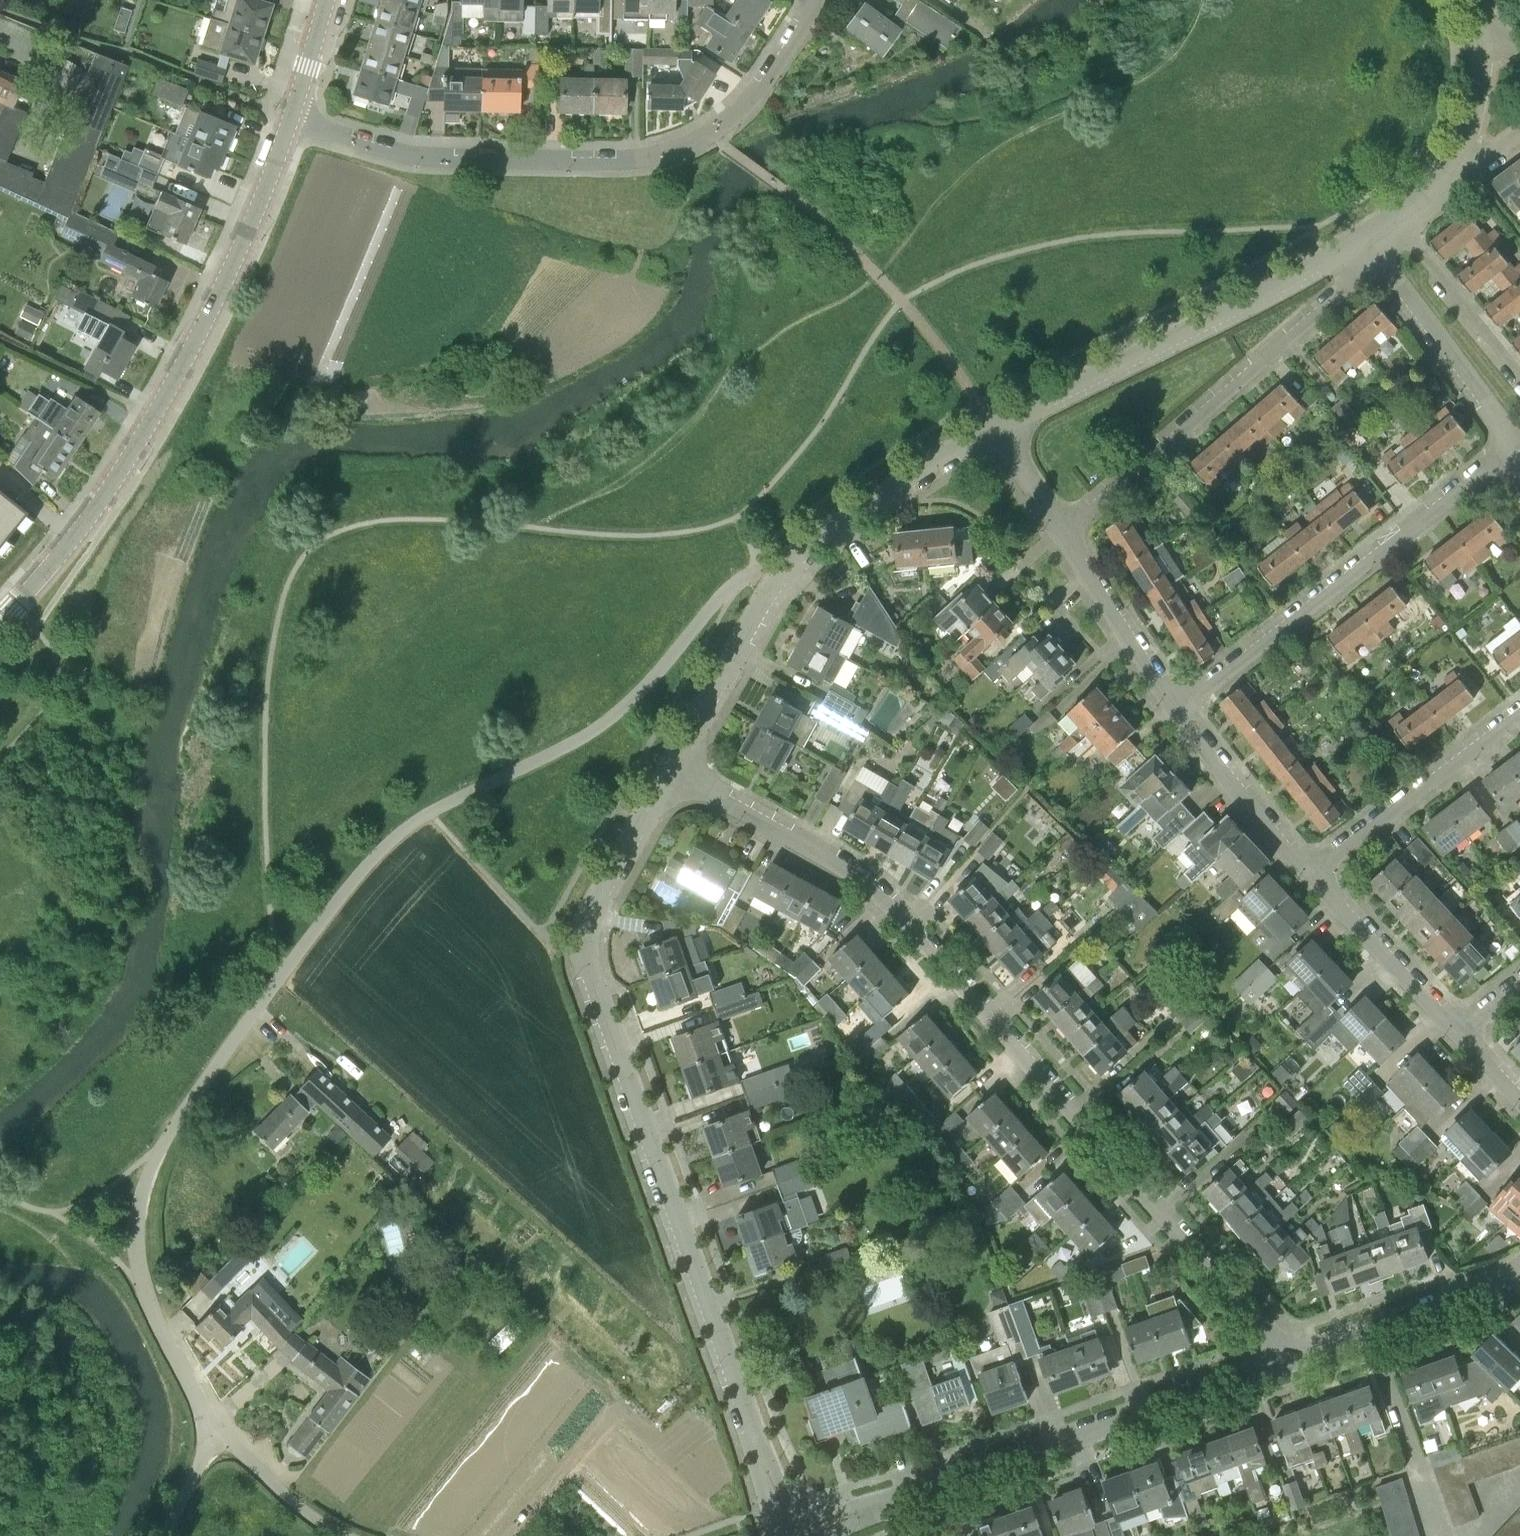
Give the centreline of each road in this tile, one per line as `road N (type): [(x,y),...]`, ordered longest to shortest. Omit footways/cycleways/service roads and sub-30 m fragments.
road 1 (unclassified): [(211,1433),(137,1267),(136,1211),(163,1145),(382,849),(428,812),(599,728),(732,587),(787,569)]
road 2 (residential): [(1299,1345),(908,901),(671,768)]
road 3 (residential): [(792,1533),(586,952),(600,896),(671,768)]
road 4 (residential): [(290,117),(438,157),(661,154),(740,111),(816,0)]
road 5 (secondary): [(0,621),(77,533),(155,415),(244,240),(290,117)]
road 6 (residential): [(792,1533),(1299,1345)]
road 7 (residential): [(1172,711),(1517,458)]
road 8 (residential): [(1059,534),(1317,321),(1342,288),(1330,258)]
road 9 (residential): [(994,425),(1330,258)]
road 10 (residential): [(1517,458),(1369,235)]
road 11 (residential): [(787,569),(820,532),(994,425)]
road 12 (residential): [(1316,874),(1519,723)]
road 13 (residential): [(1299,1345),(1445,1300),(1519,1266)]
road 14 (residential): [(671,768),(787,569)]
road 15 (residential): [(1316,874),(1172,711)]
road 16 (residential): [(1463,1034),(1316,874)]
road 17 (residential): [(1172,711),(1059,534)]
road 18 (residential): [(1519,375),(1396,217)]
road 19 (unclassified): [(211,1433),(352,1535)]
road 20 (residential): [(1482,46),(1475,112),(1451,175)]
road 21 (residential): [(1059,534),(994,425)]
road 22 (secondary): [(290,117),(325,0)]

